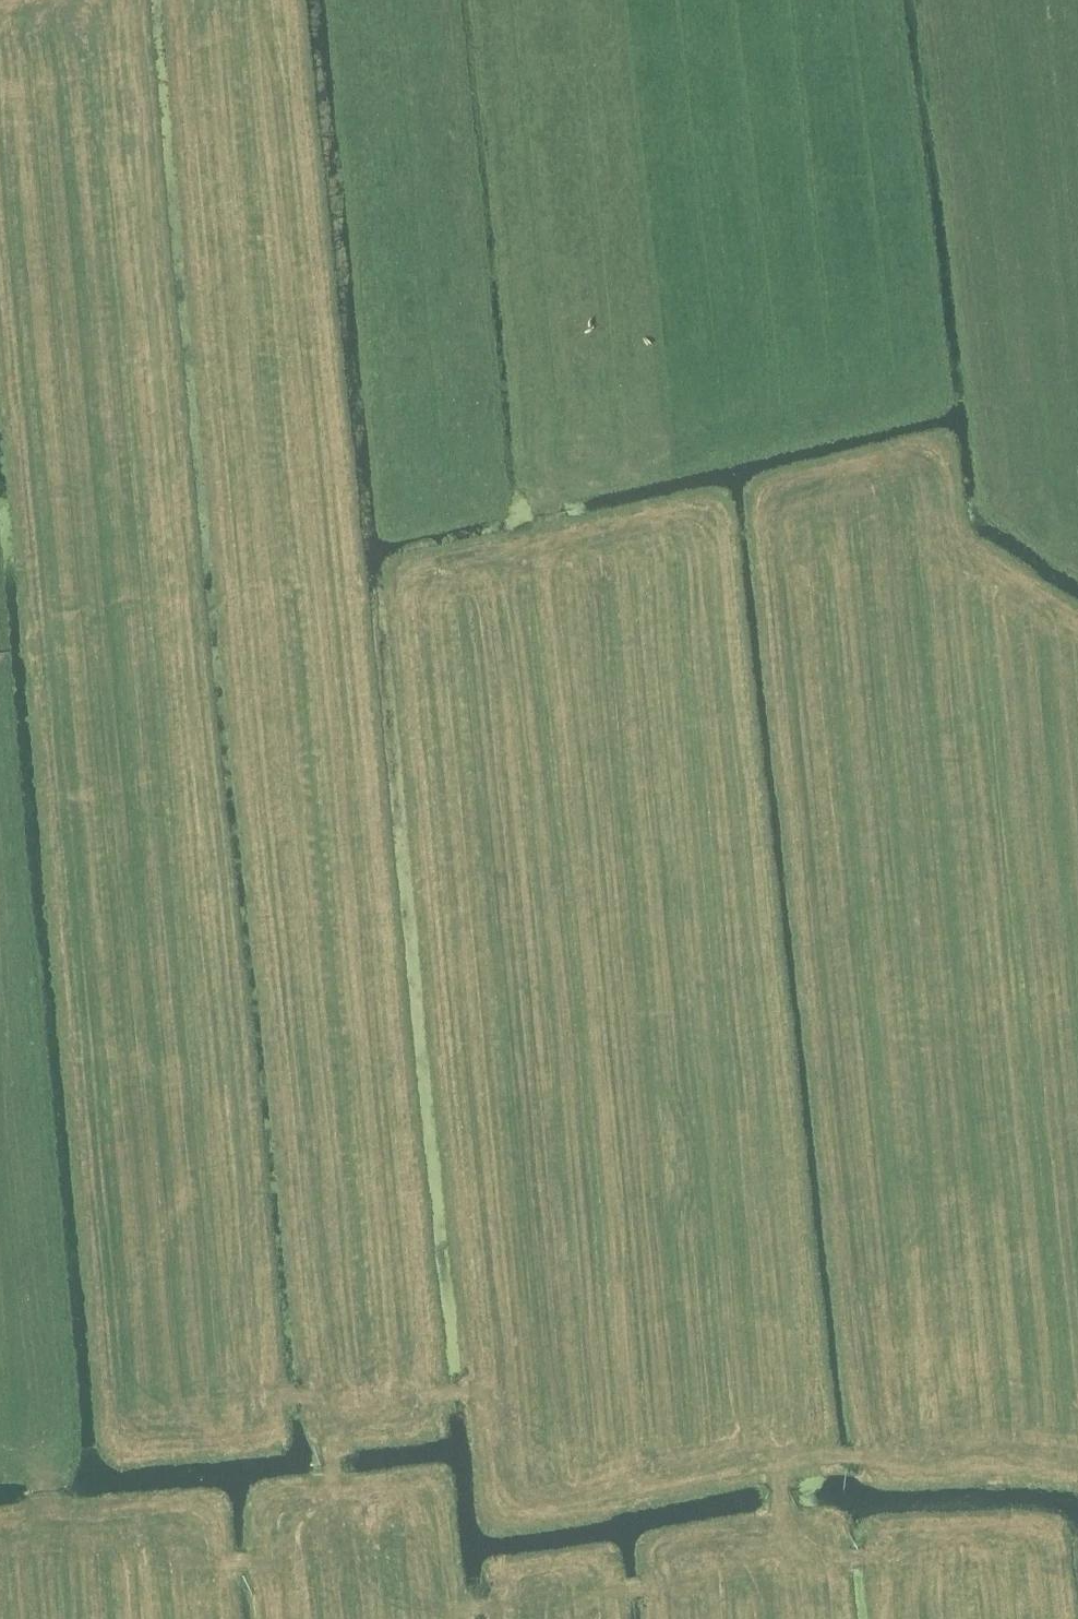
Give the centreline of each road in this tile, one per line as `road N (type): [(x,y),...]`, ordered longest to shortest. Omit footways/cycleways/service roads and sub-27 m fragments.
road 1 (track): [(196,0),(337,1532)]

